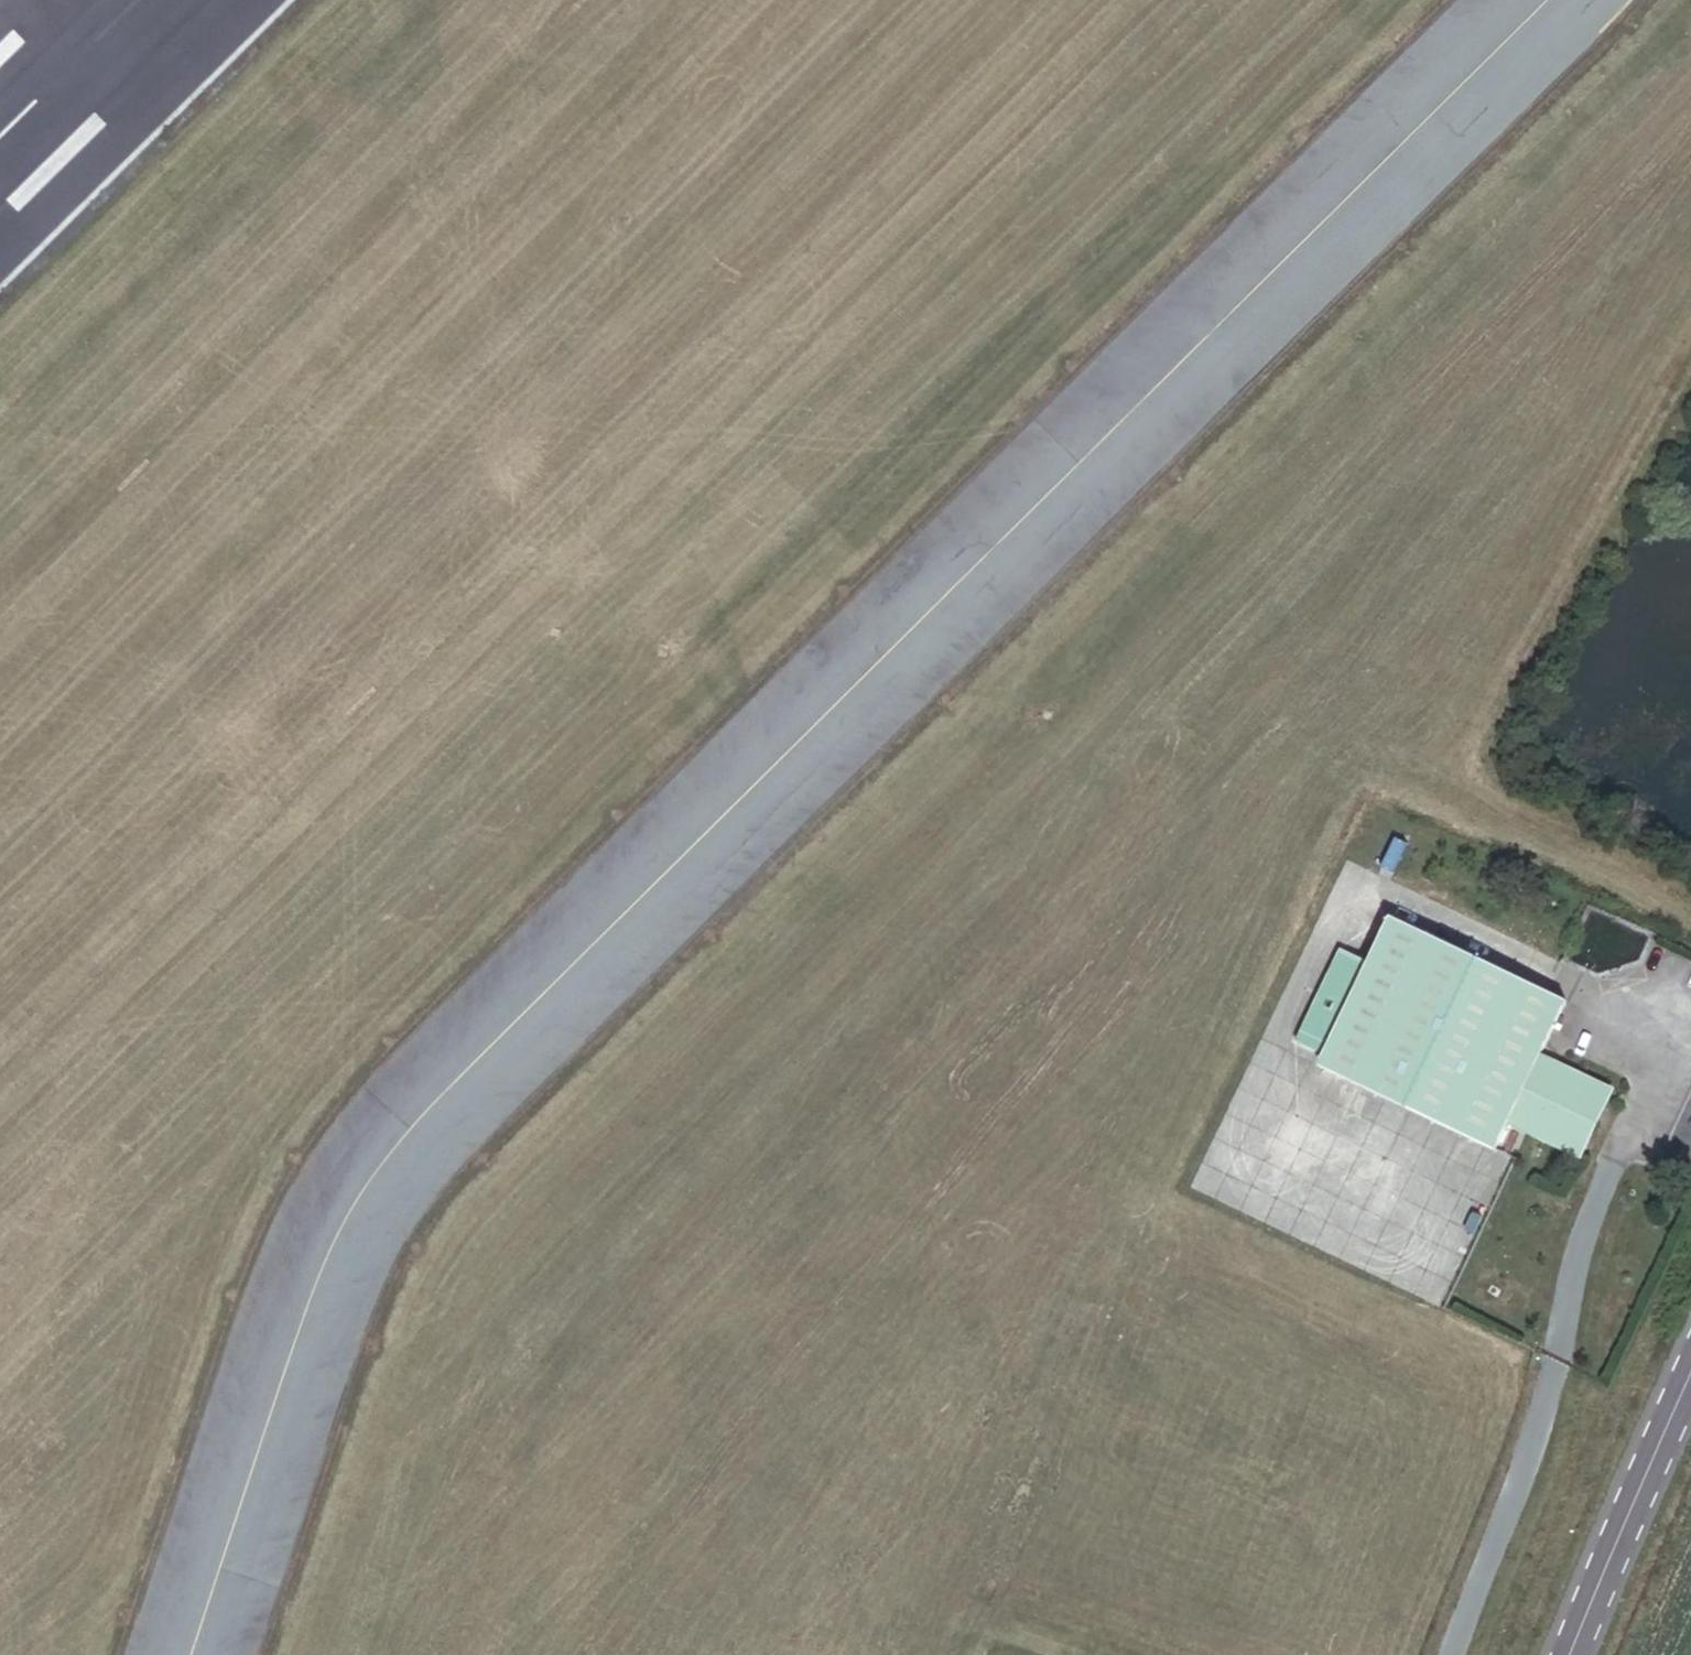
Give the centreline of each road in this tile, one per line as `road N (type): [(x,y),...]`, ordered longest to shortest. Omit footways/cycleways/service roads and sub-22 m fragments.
road 1 (primary): [(1575,1654),(1690,1382)]

